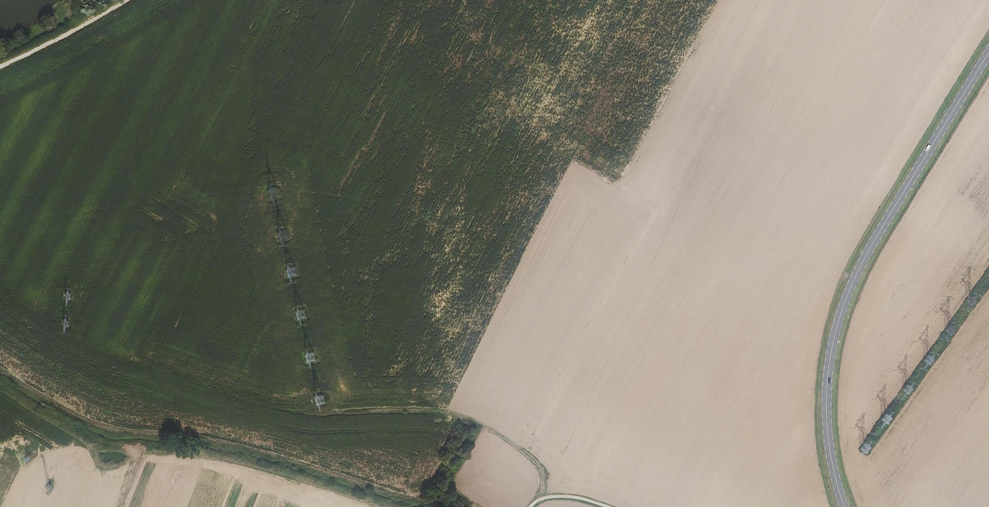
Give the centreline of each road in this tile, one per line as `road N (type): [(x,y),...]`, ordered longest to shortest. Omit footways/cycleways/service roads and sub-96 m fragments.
road 1 (secondary): [(845,506),(826,396),(841,313),(881,230),(988,52)]
road 2 (track): [(341,411),(452,412),(534,460),(545,498)]
road 3 (track): [(129,0),(0,66)]

